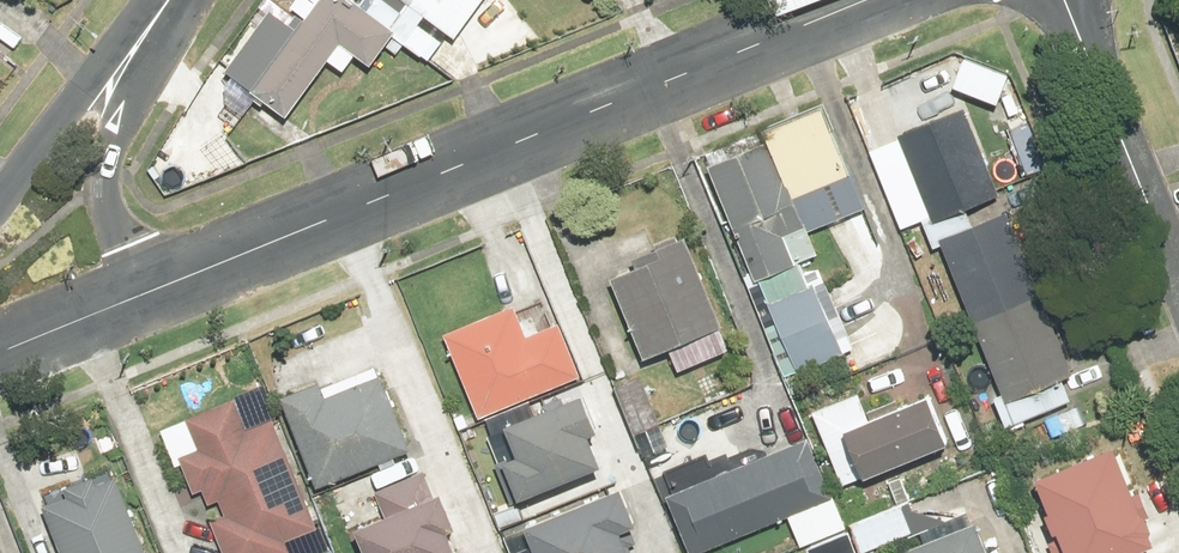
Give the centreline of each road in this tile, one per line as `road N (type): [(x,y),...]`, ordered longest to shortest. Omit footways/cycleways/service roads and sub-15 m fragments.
road 1 (residential): [(157,291),(874,0)]
road 2 (residential): [(1178,270),(1066,0)]
road 3 (residential): [(143,37),(108,131),(105,177),(127,242),(157,291)]
road 4 (residential): [(0,210),(143,37)]
road 5 (residential): [(0,353),(157,291)]

